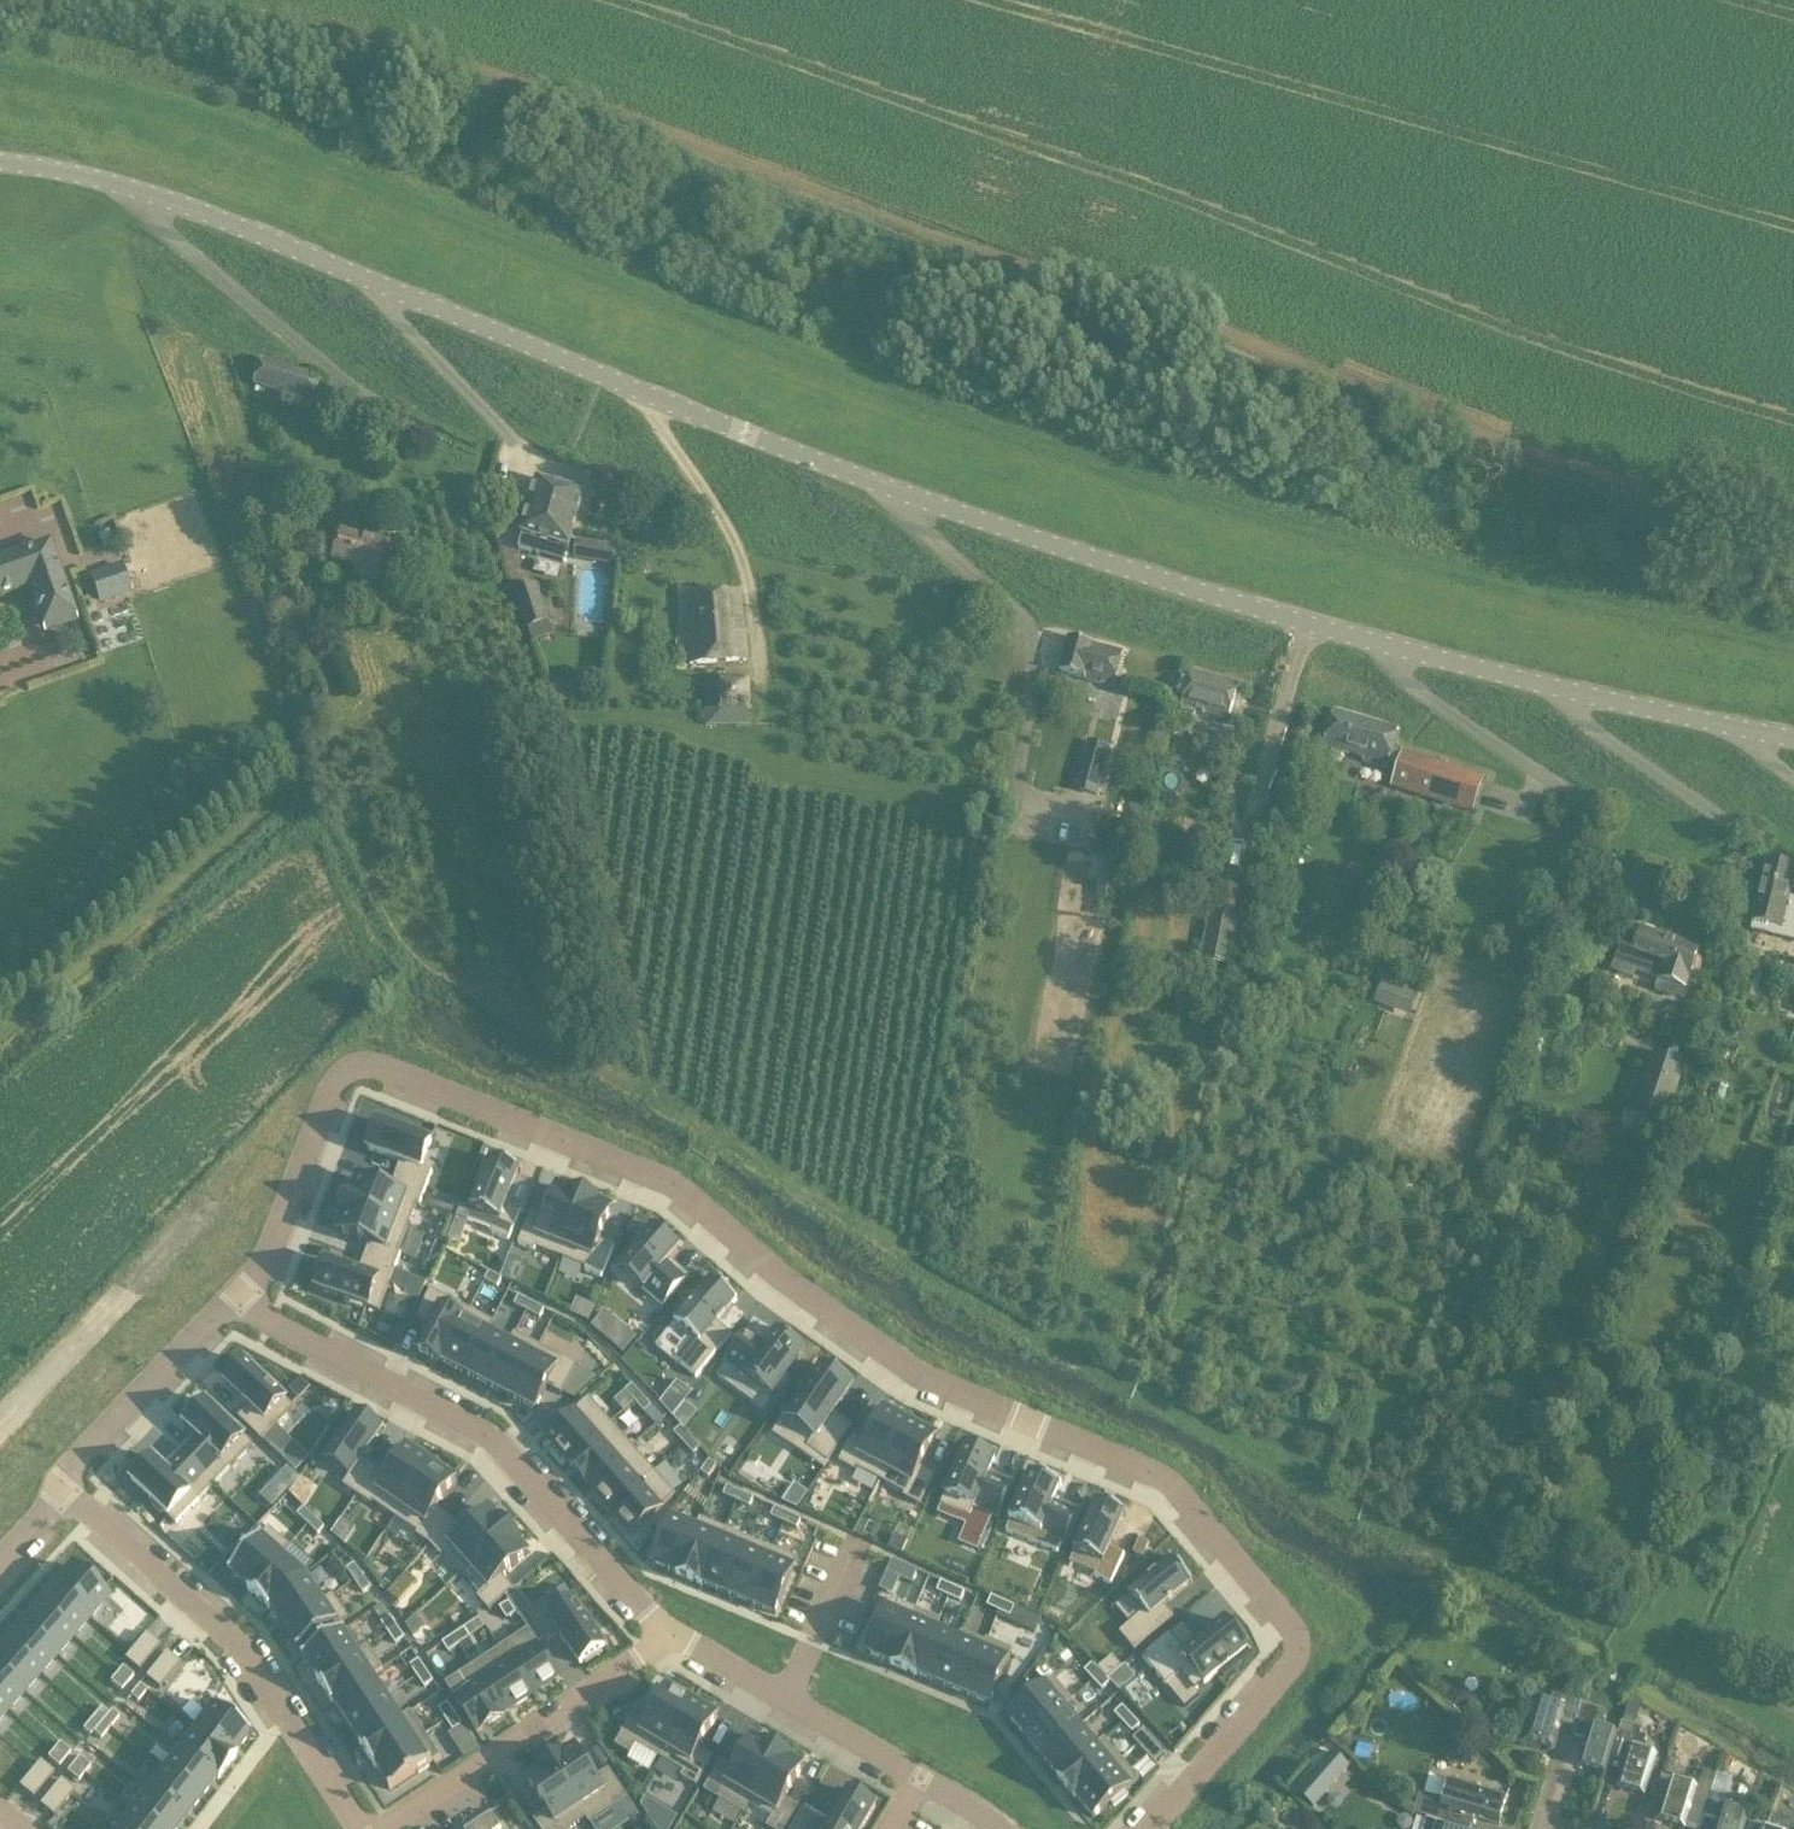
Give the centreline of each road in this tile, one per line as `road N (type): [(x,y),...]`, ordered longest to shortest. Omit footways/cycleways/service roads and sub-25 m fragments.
road 1 (unclassified): [(1793,738),(1396,652),(1083,560),(646,399),(139,190),(0,163)]
road 2 (residential): [(241,1295),(271,1261),(311,1137),(332,1088),(354,1068),(390,1069),(673,1183),(834,1318),(922,1379),(1169,1480),(1289,1626),(1296,1652),(1277,1684),(1150,1828)]
road 3 (residential): [(241,1295),(484,1433),(666,1636)]
road 4 (residential): [(56,1491),(238,1646),(361,1828)]
road 5 (residential): [(381,1828),(666,1636)]
road 6 (residential): [(666,1636),(920,1777)]
road 7 (residential): [(56,1491),(241,1295)]

